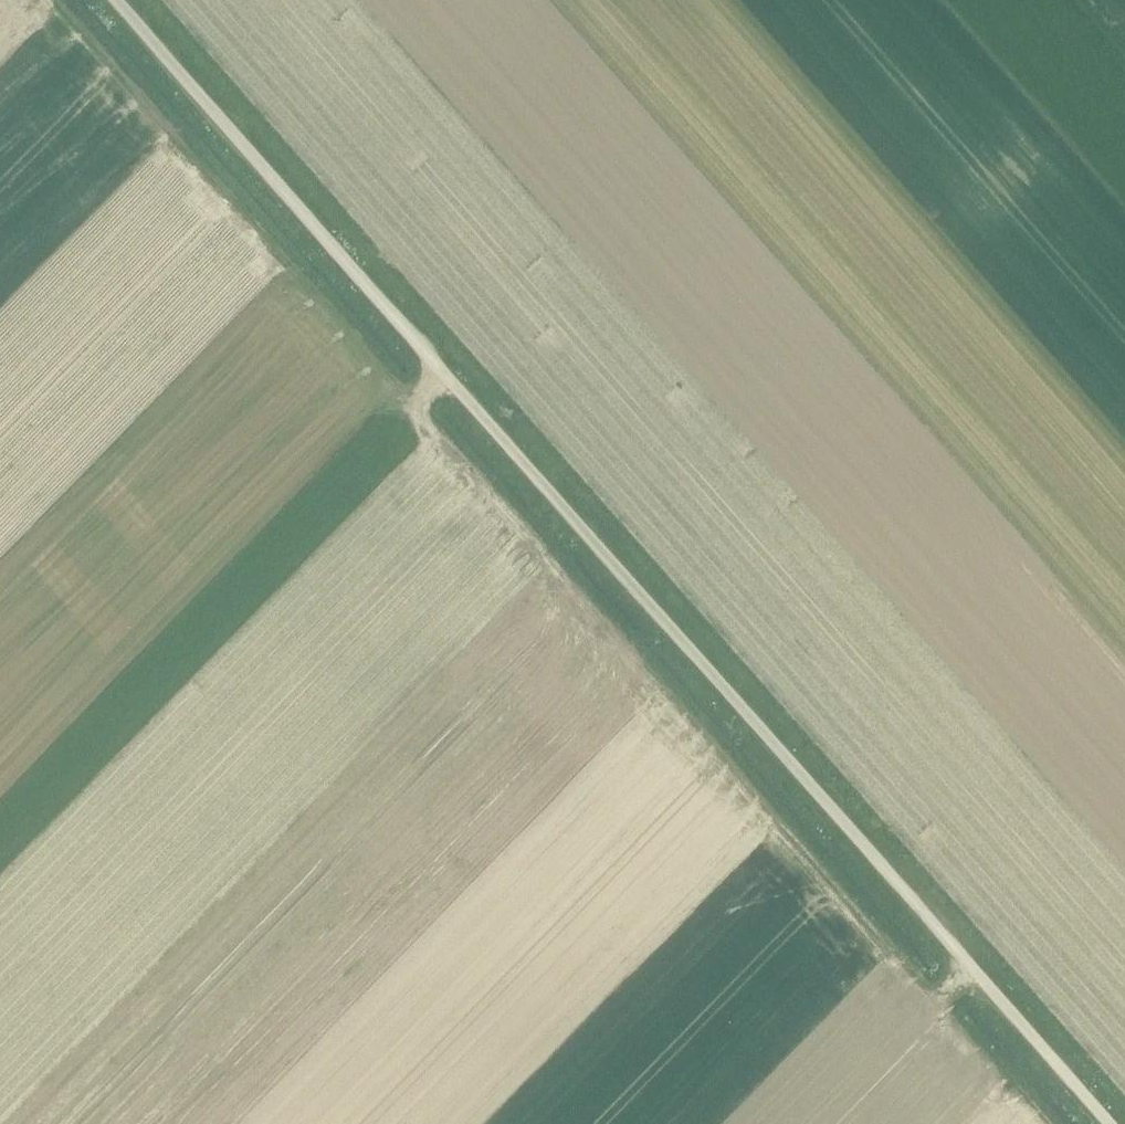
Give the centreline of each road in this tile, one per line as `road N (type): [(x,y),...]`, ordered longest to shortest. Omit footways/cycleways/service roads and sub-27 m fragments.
road 1 (track): [(1111,1123),(110,0)]

